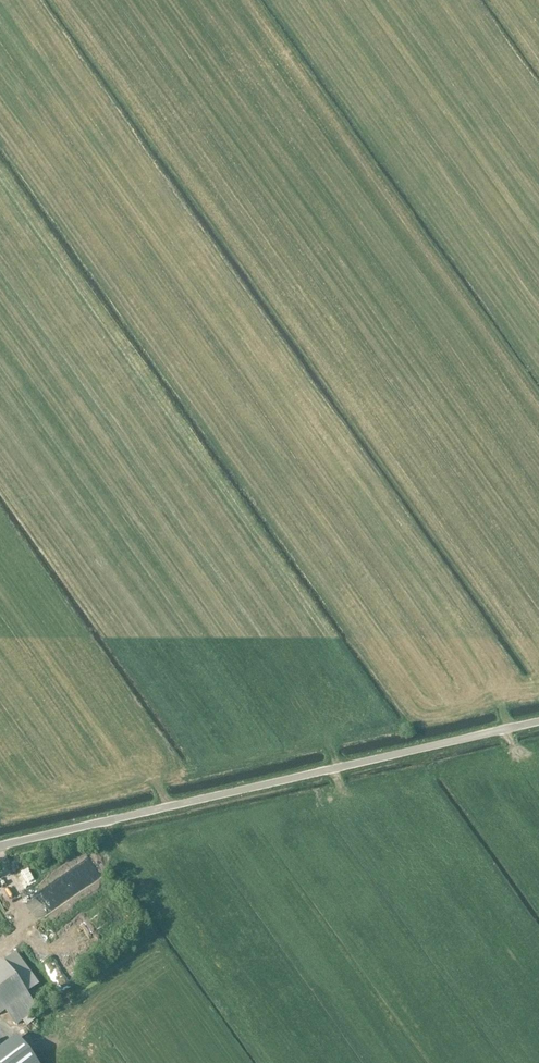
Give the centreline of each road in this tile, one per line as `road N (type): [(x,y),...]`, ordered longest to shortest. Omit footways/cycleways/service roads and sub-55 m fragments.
road 1 (unclassified): [(0,846),(538,721)]

